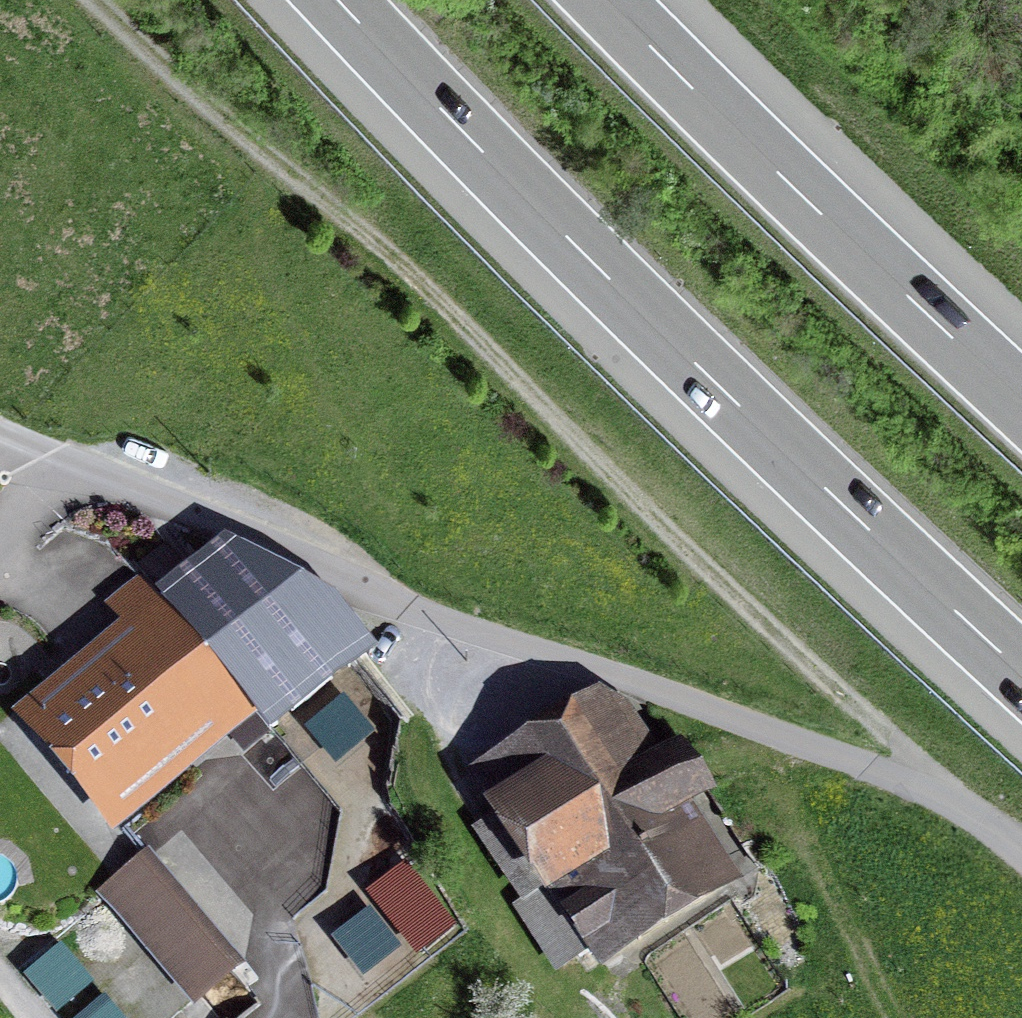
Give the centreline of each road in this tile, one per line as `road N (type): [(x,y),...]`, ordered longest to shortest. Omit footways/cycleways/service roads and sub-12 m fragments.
road 1 (track): [(95,0),(199,98),(413,276),(769,626),(961,801)]
road 2 (unclassified): [(1021,847),(961,801),(464,628),(0,431)]
road 3 (motorway): [(338,0),(566,237),(1021,672)]
road 4 (motorway): [(1021,402),(605,0)]

